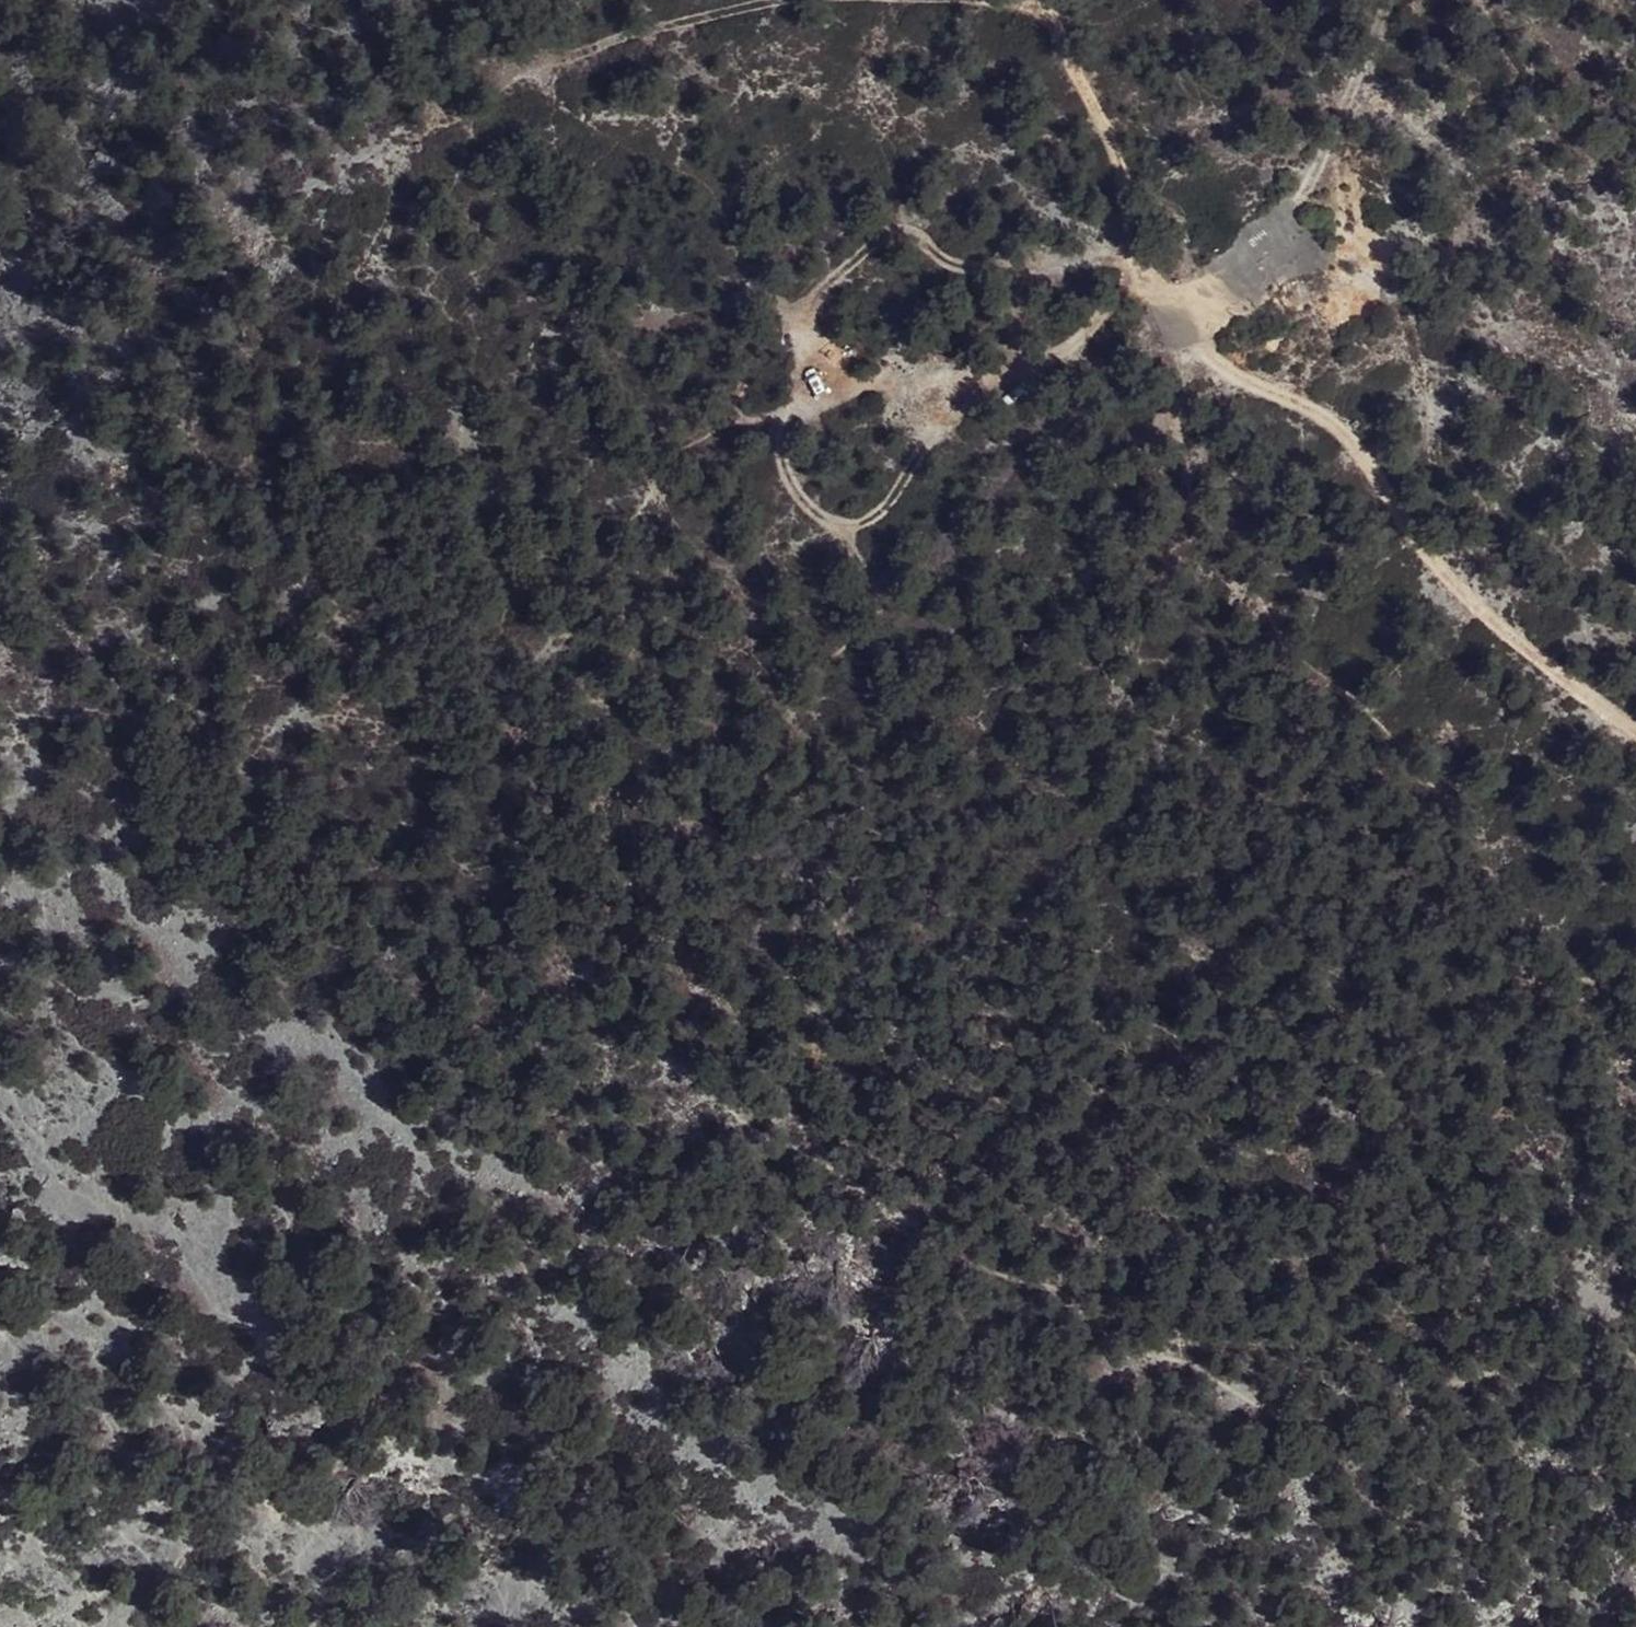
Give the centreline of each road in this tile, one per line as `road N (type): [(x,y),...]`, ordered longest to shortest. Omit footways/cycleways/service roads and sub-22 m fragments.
road 1 (track): [(1178,322),(1213,367),(1334,423),(1391,495),(1439,576),(1635,728)]
road 2 (track): [(1178,322),(1255,269),(1305,192),(1383,0)]

